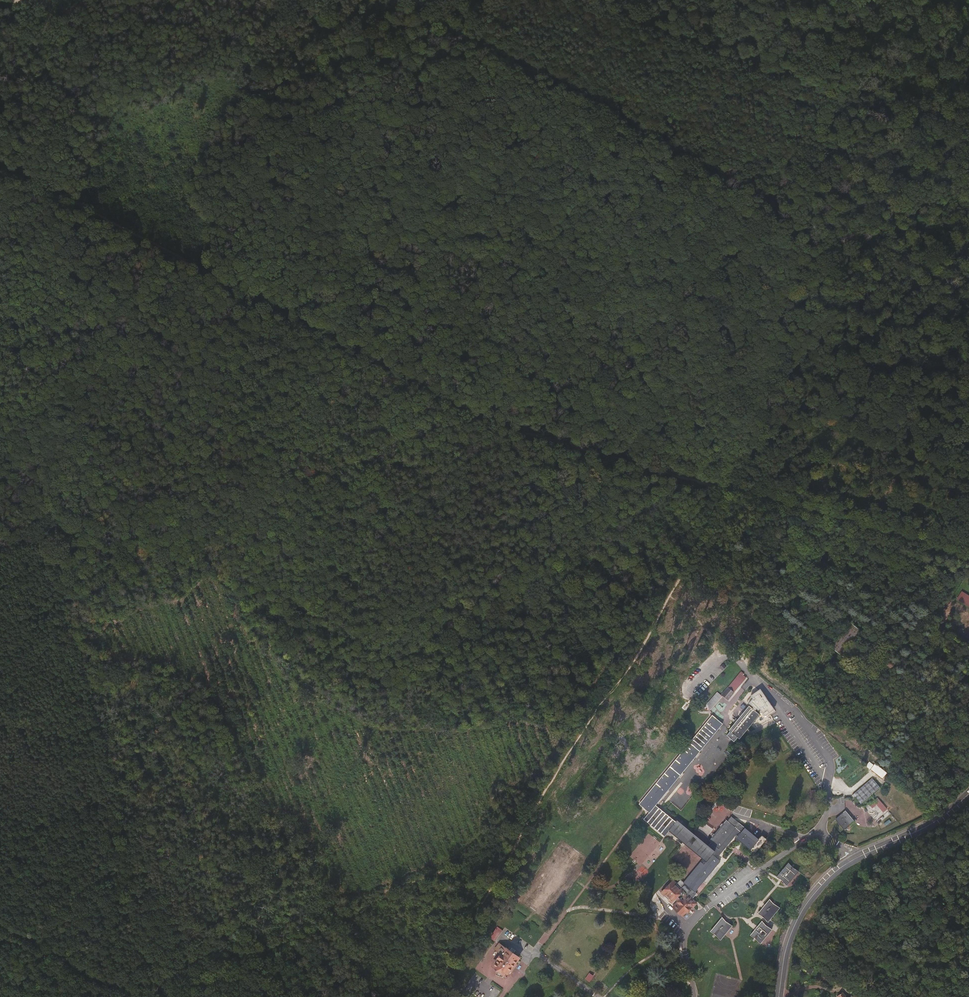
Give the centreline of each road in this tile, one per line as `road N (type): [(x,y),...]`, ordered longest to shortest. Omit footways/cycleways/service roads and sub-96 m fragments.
road 1 (track): [(726,488),(480,421),(0,161)]
road 2 (secondary): [(968,795),(935,822),(852,860),(816,890),(792,932),(778,996)]
road 3 (track): [(968,555),(726,488)]

